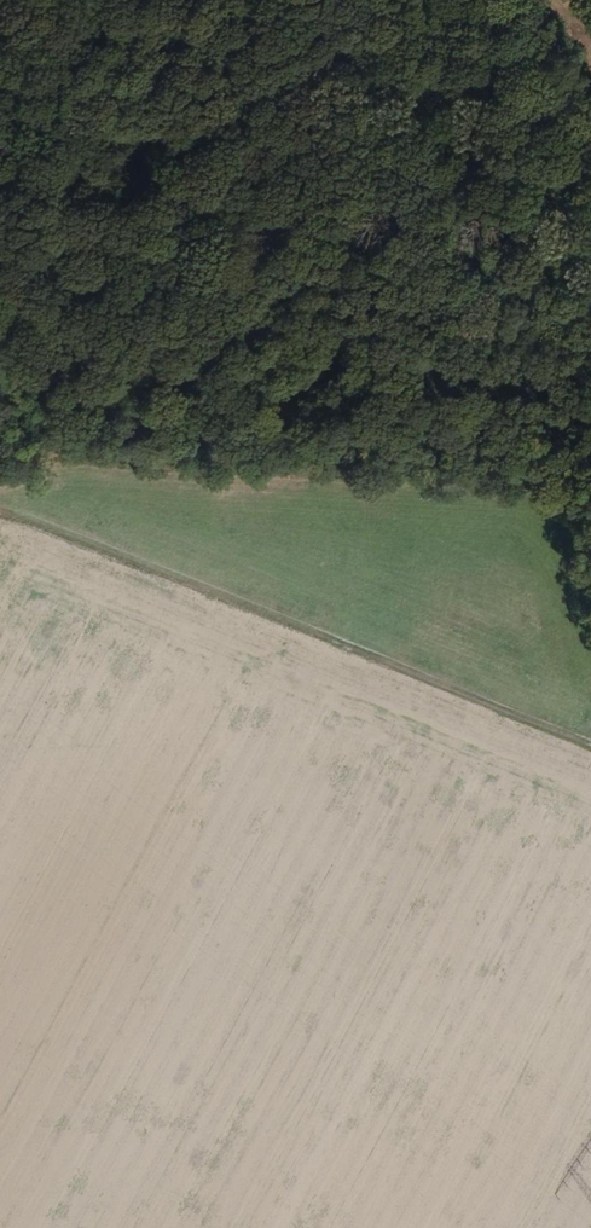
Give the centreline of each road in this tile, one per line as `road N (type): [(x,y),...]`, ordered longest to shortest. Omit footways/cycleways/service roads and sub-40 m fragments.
road 1 (track): [(590,756),(0,540)]

